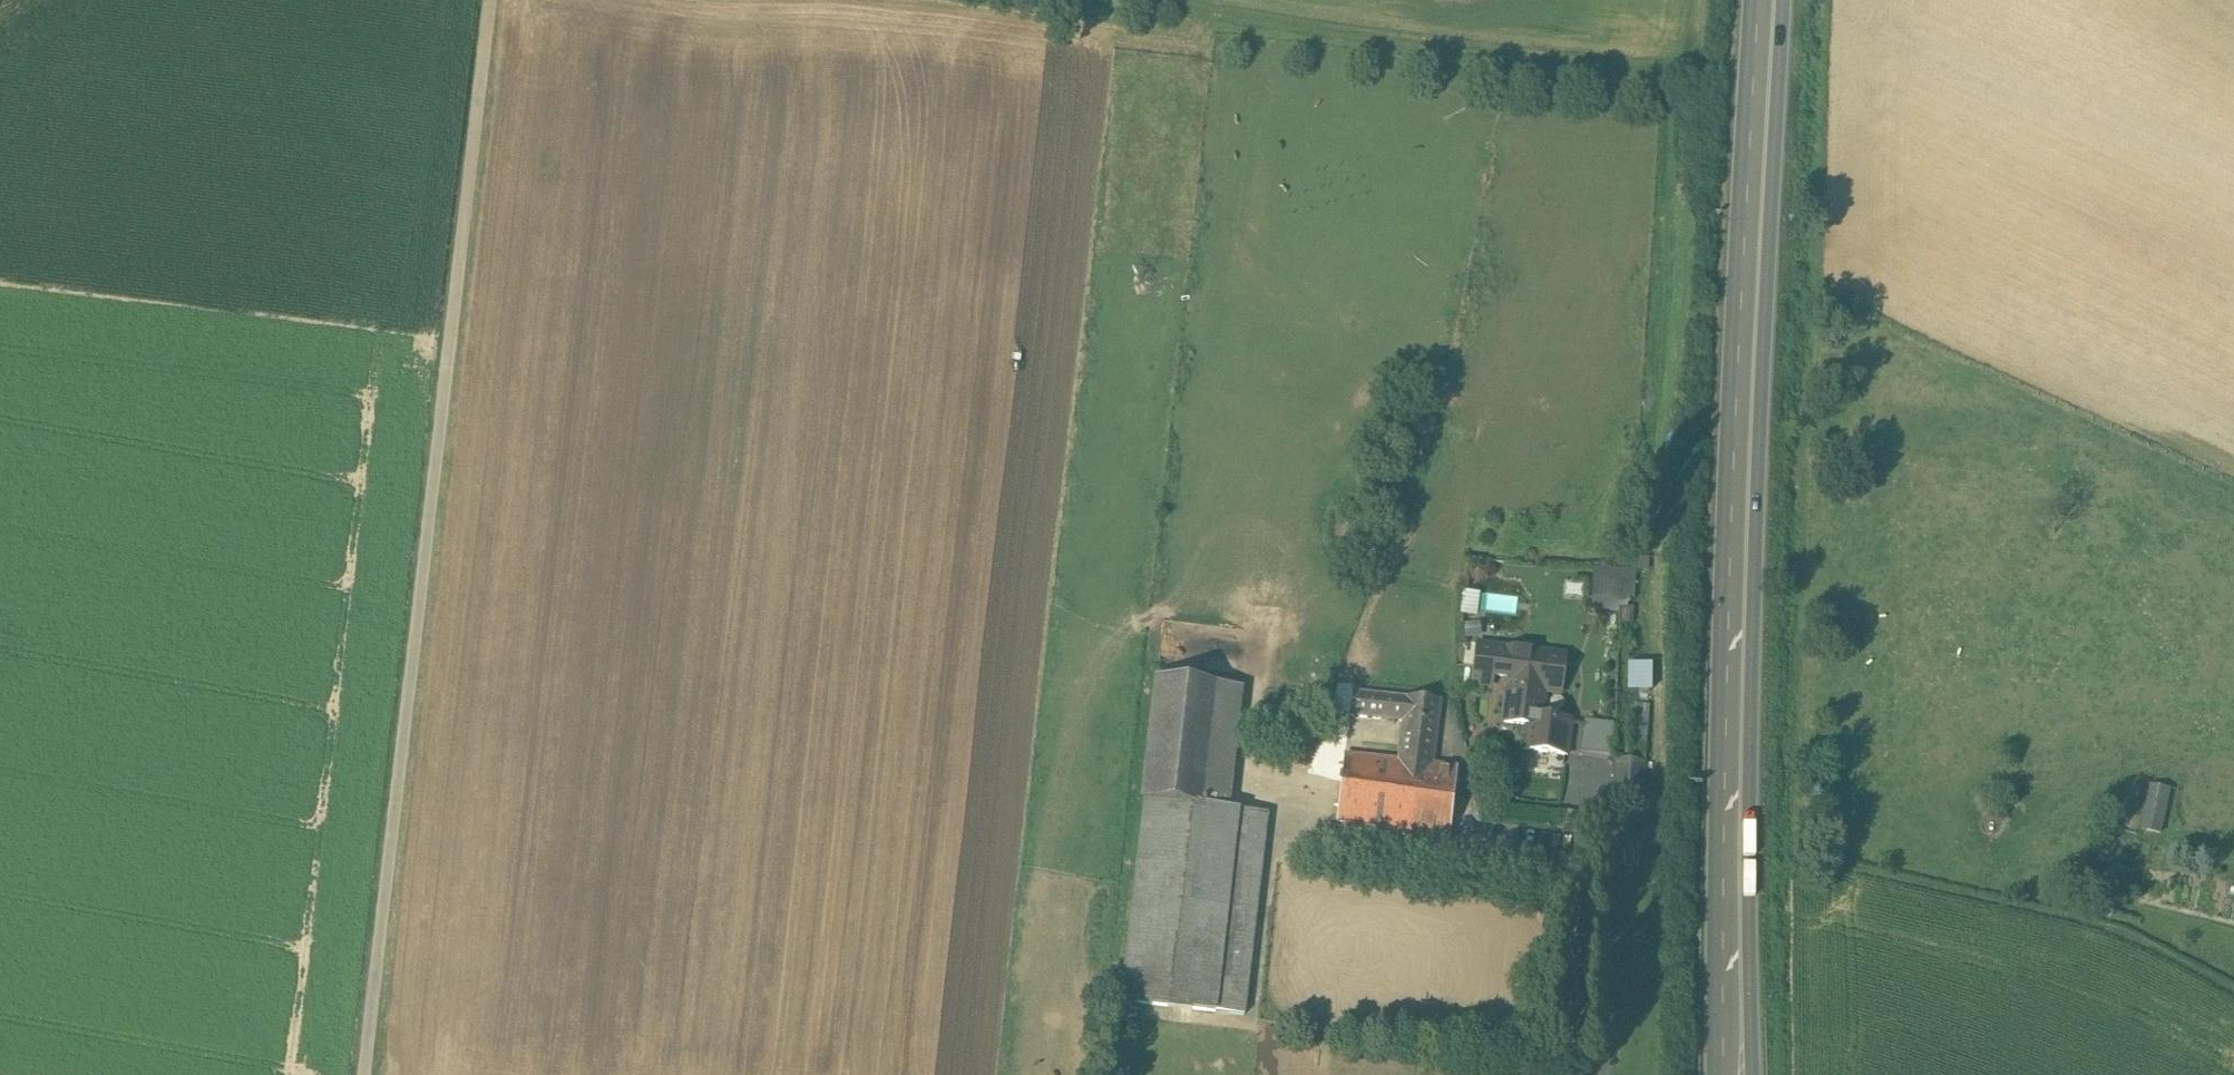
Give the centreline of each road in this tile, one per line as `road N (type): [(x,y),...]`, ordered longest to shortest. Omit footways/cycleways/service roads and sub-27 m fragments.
road 1 (unclassified): [(492,0),(370,1074)]
road 2 (trunk): [(1767,0),(1746,381),(1734,1074)]
road 3 (track): [(1156,0),(1322,33)]

